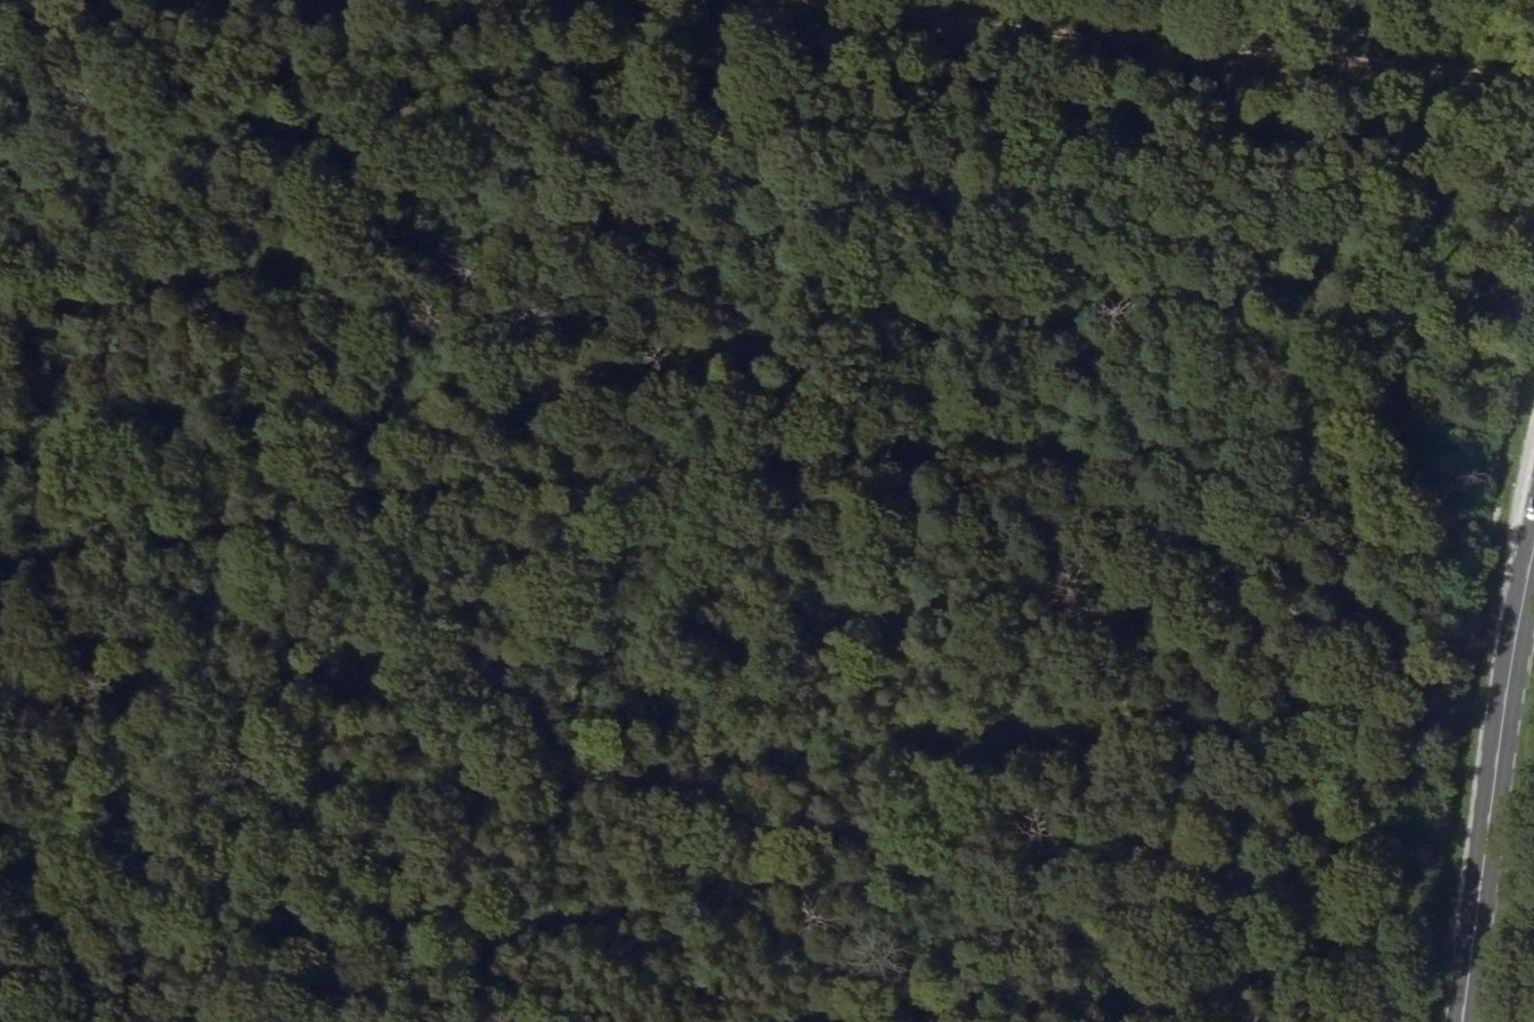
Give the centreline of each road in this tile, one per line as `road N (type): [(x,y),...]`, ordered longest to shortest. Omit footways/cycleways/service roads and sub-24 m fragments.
road 1 (track): [(603,0),(1533,96)]
road 2 (primary): [(1533,562),(1462,1021)]

